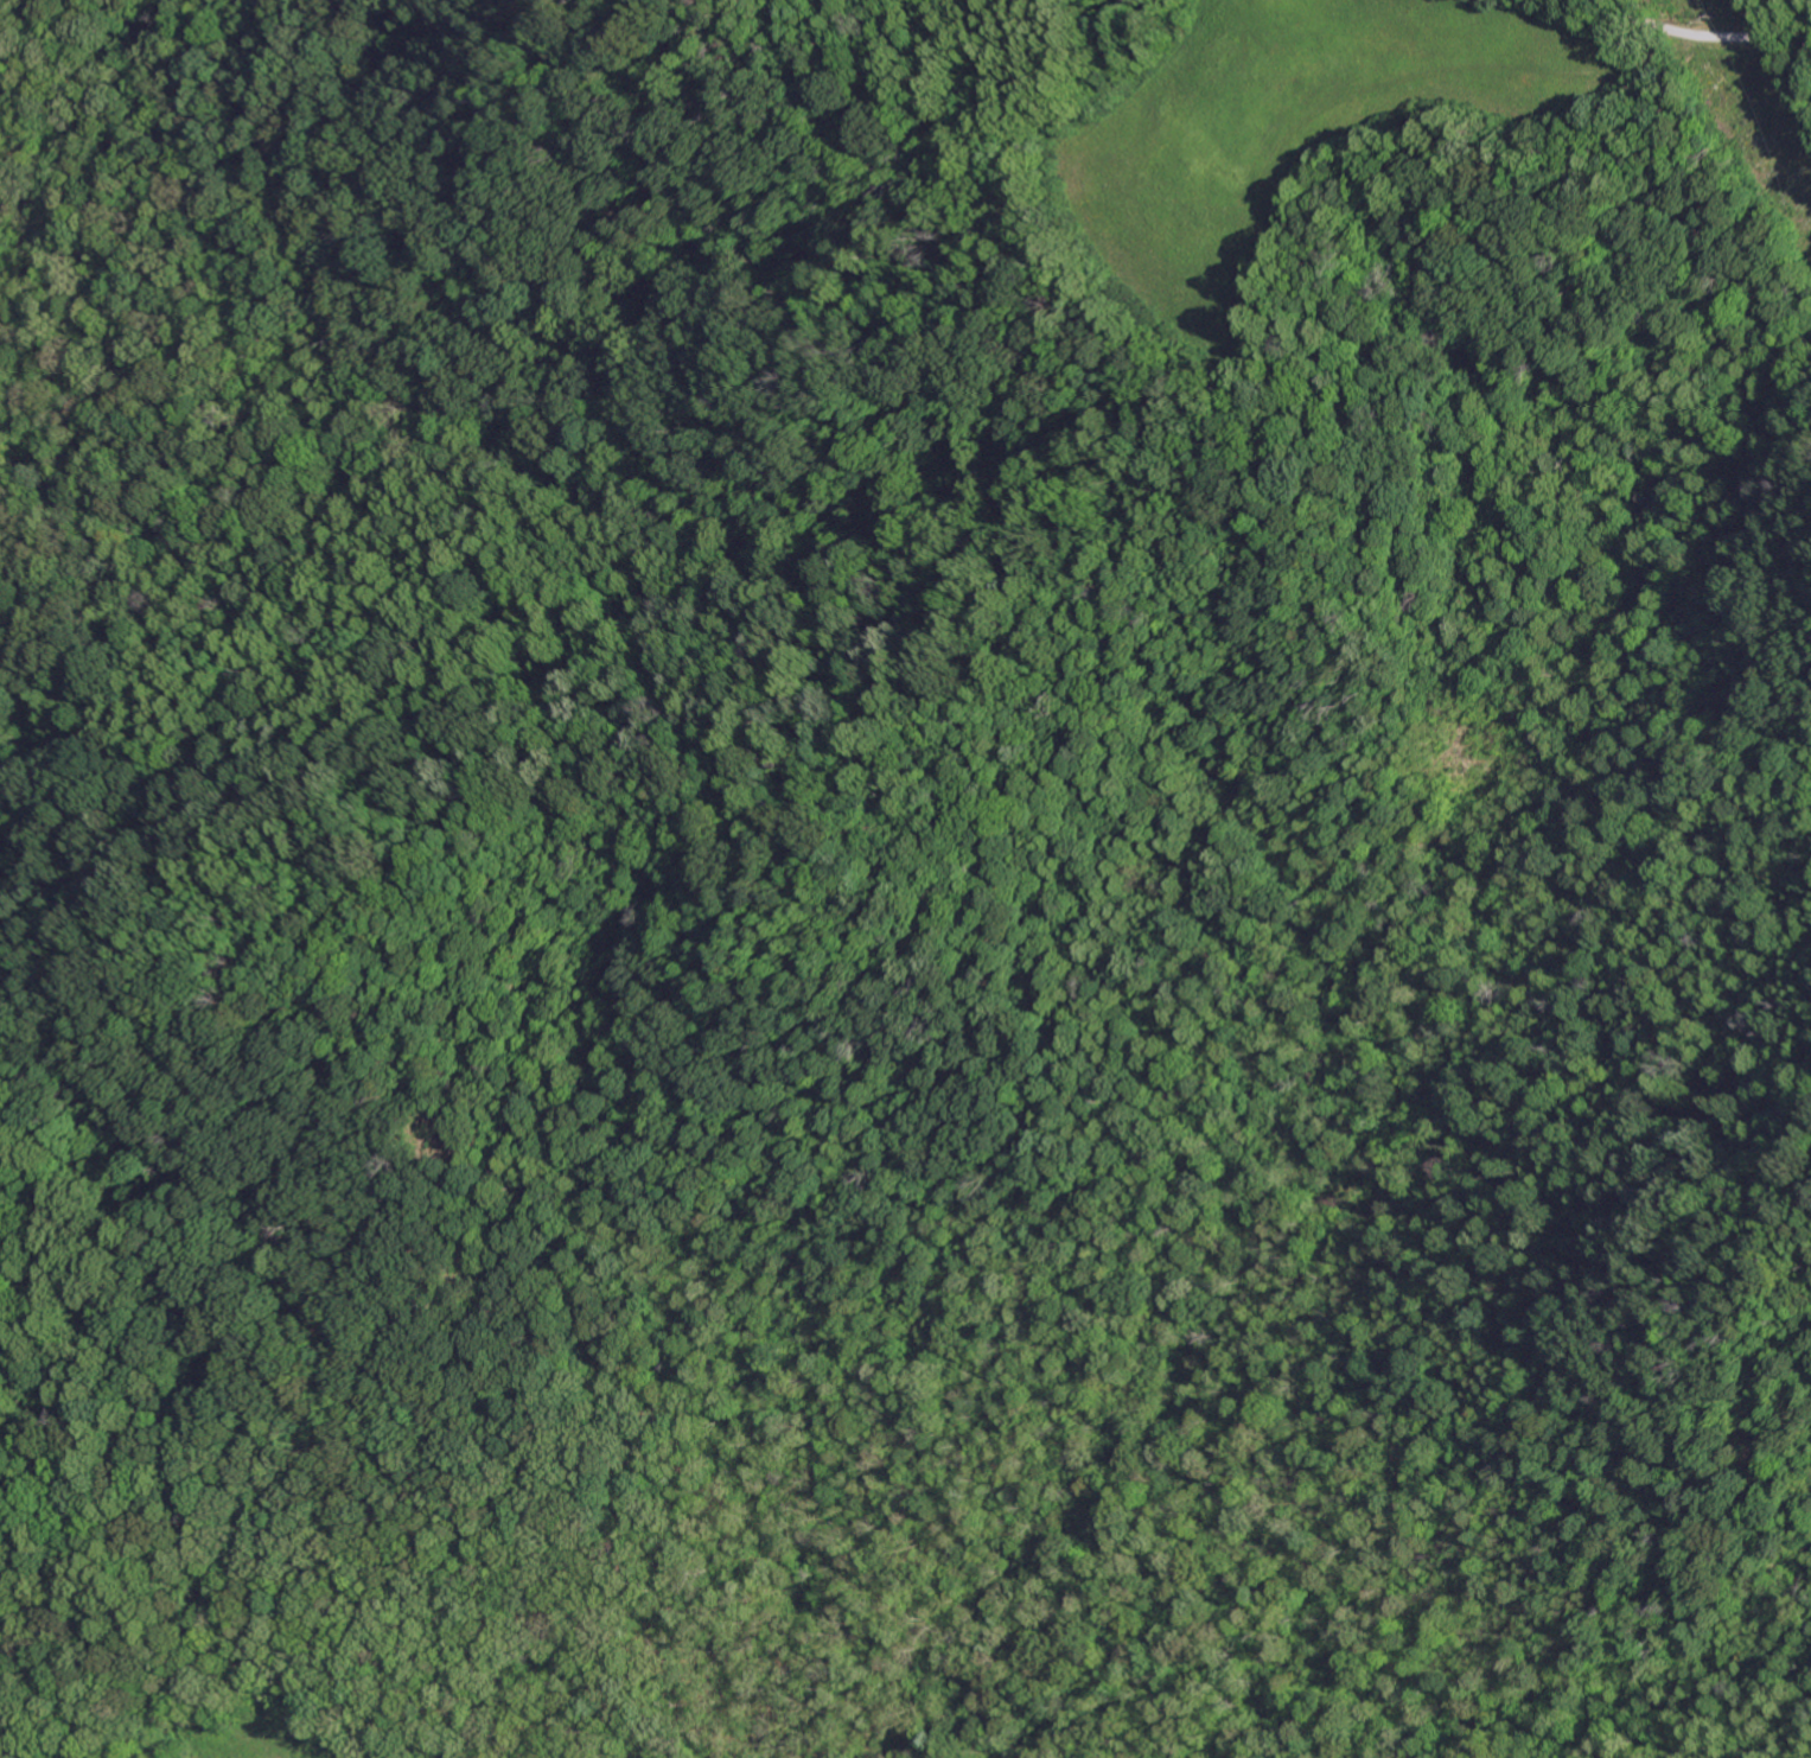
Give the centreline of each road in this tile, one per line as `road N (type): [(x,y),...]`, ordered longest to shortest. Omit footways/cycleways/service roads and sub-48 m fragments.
road 1 (residential): [(1810,45),(1664,31),(1582,0)]

